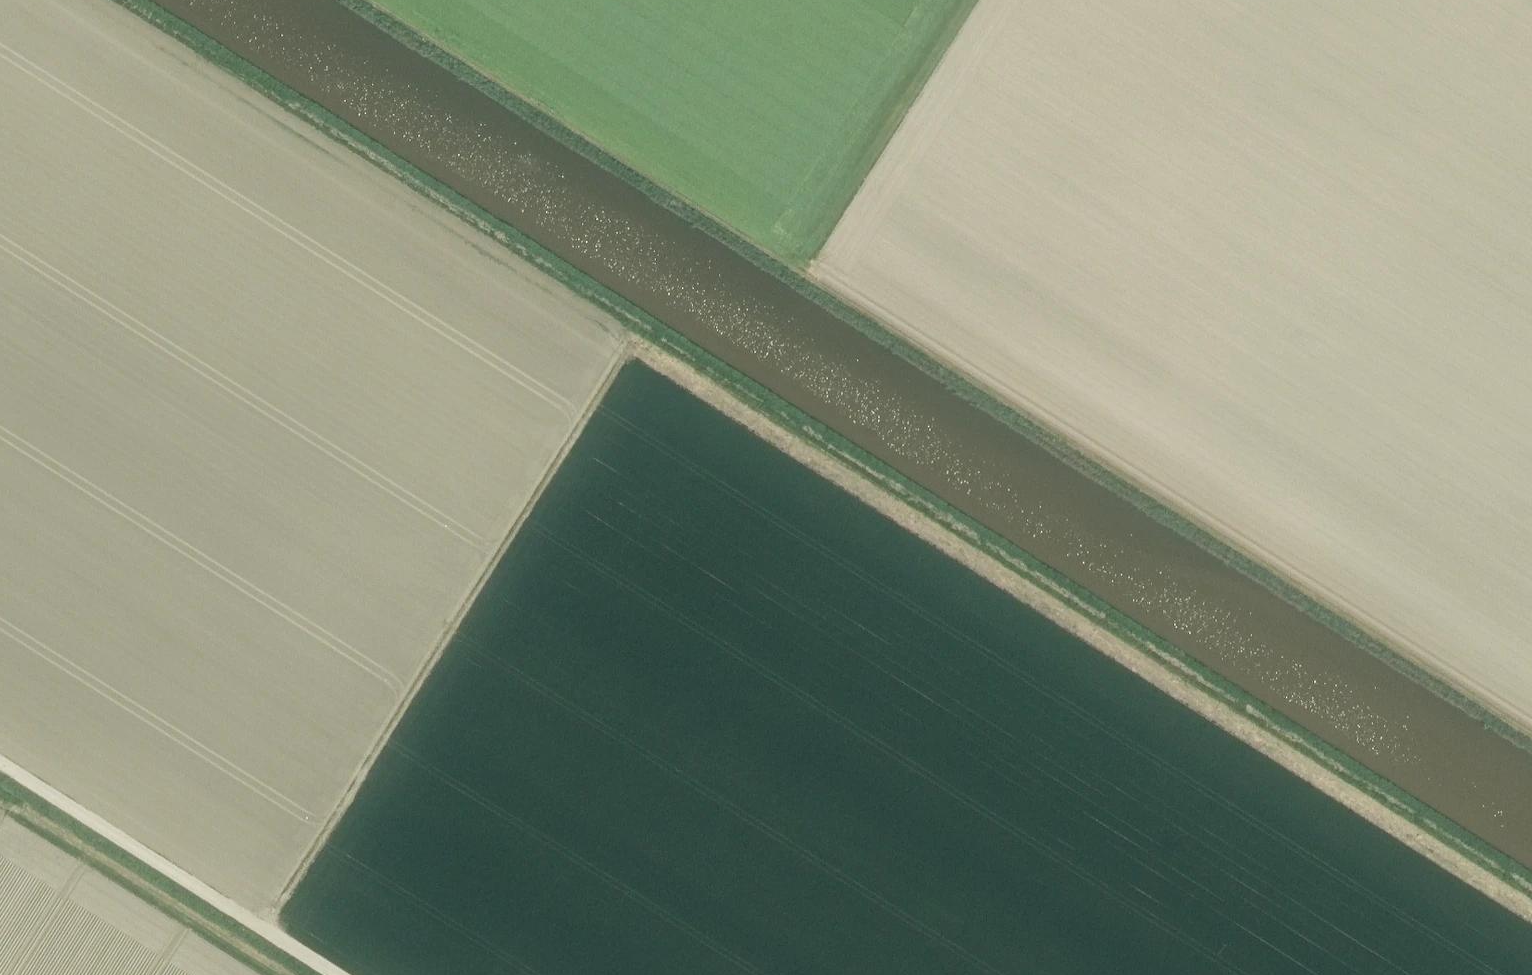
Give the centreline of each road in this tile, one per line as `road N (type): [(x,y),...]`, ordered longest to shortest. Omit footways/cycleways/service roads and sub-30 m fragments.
road 1 (track): [(333,974),(0,764)]

